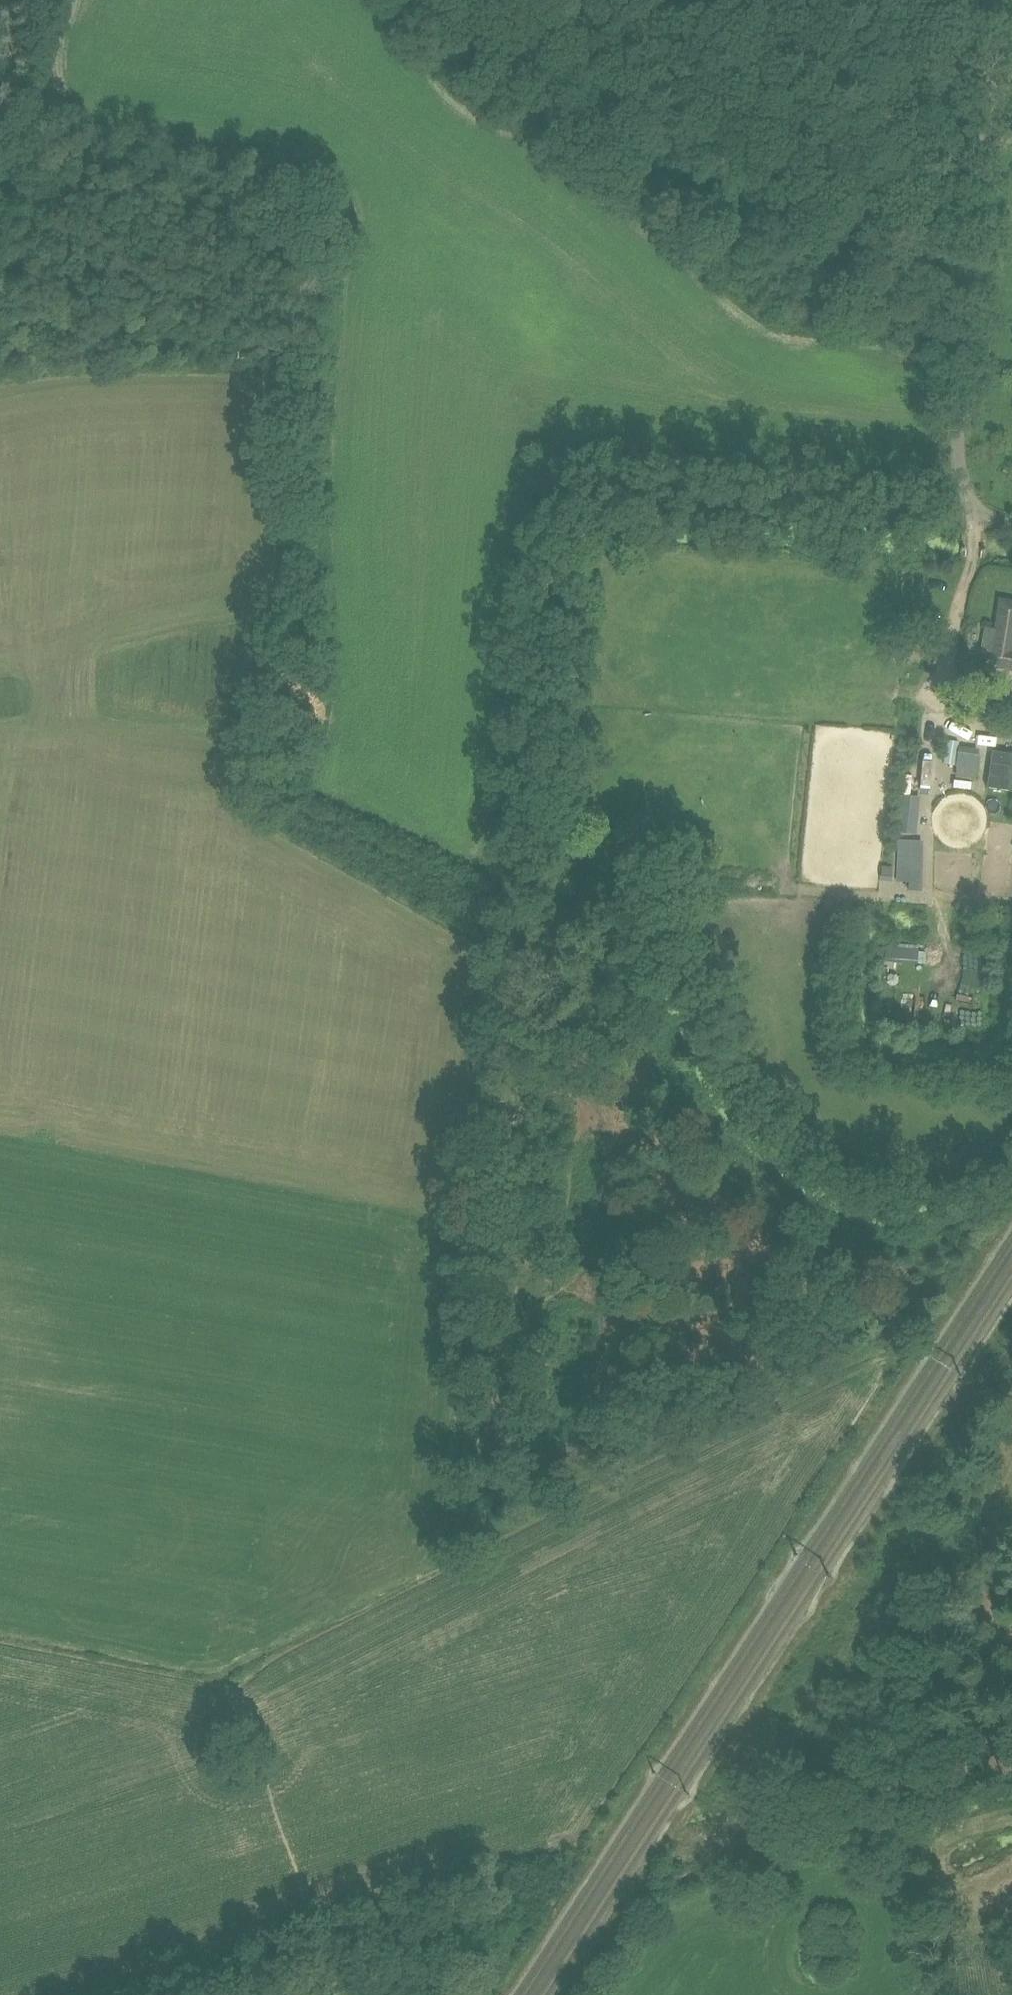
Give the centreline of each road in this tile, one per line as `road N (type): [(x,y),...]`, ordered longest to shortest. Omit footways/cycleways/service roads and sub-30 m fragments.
road 1 (track): [(1001,0),(956,427),(961,485),(977,522)]

